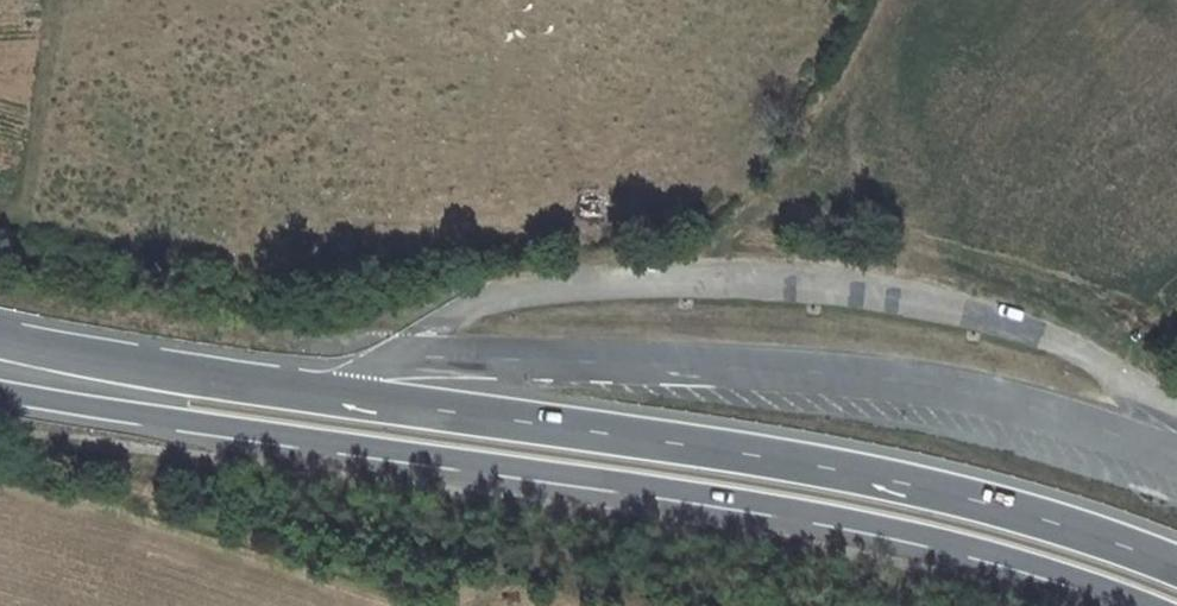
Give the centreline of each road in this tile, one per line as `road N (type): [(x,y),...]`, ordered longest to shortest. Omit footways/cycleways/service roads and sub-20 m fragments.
road 1 (secondary): [(1176,566),(943,493),(0,340)]
road 2 (secondary): [(0,393),(791,507),(935,540),(1150,605)]

